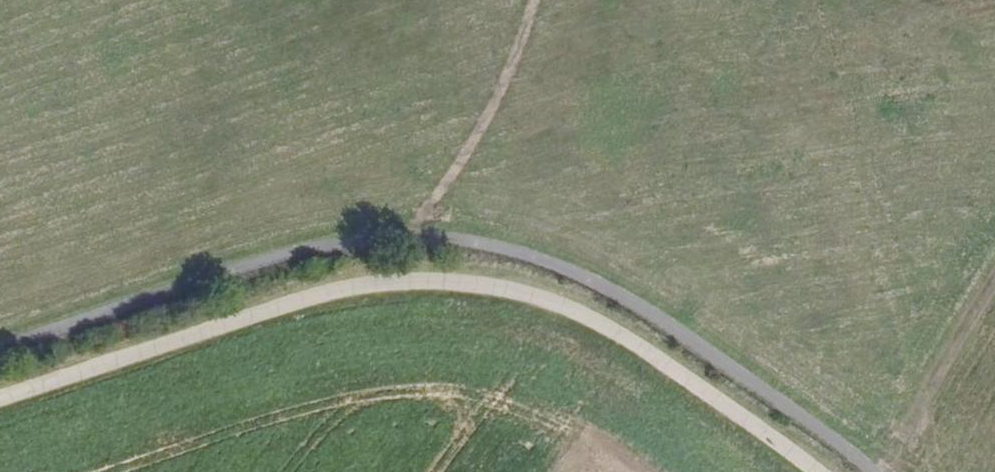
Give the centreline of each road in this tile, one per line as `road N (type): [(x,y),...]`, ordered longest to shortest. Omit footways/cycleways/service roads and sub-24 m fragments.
road 1 (track): [(0,352),(293,256),(383,239),(454,240),(531,256),(613,291),(873,471)]
road 2 (unclassified): [(816,471),(597,322),(492,288),(443,283),(356,288),(296,303),(0,402)]

